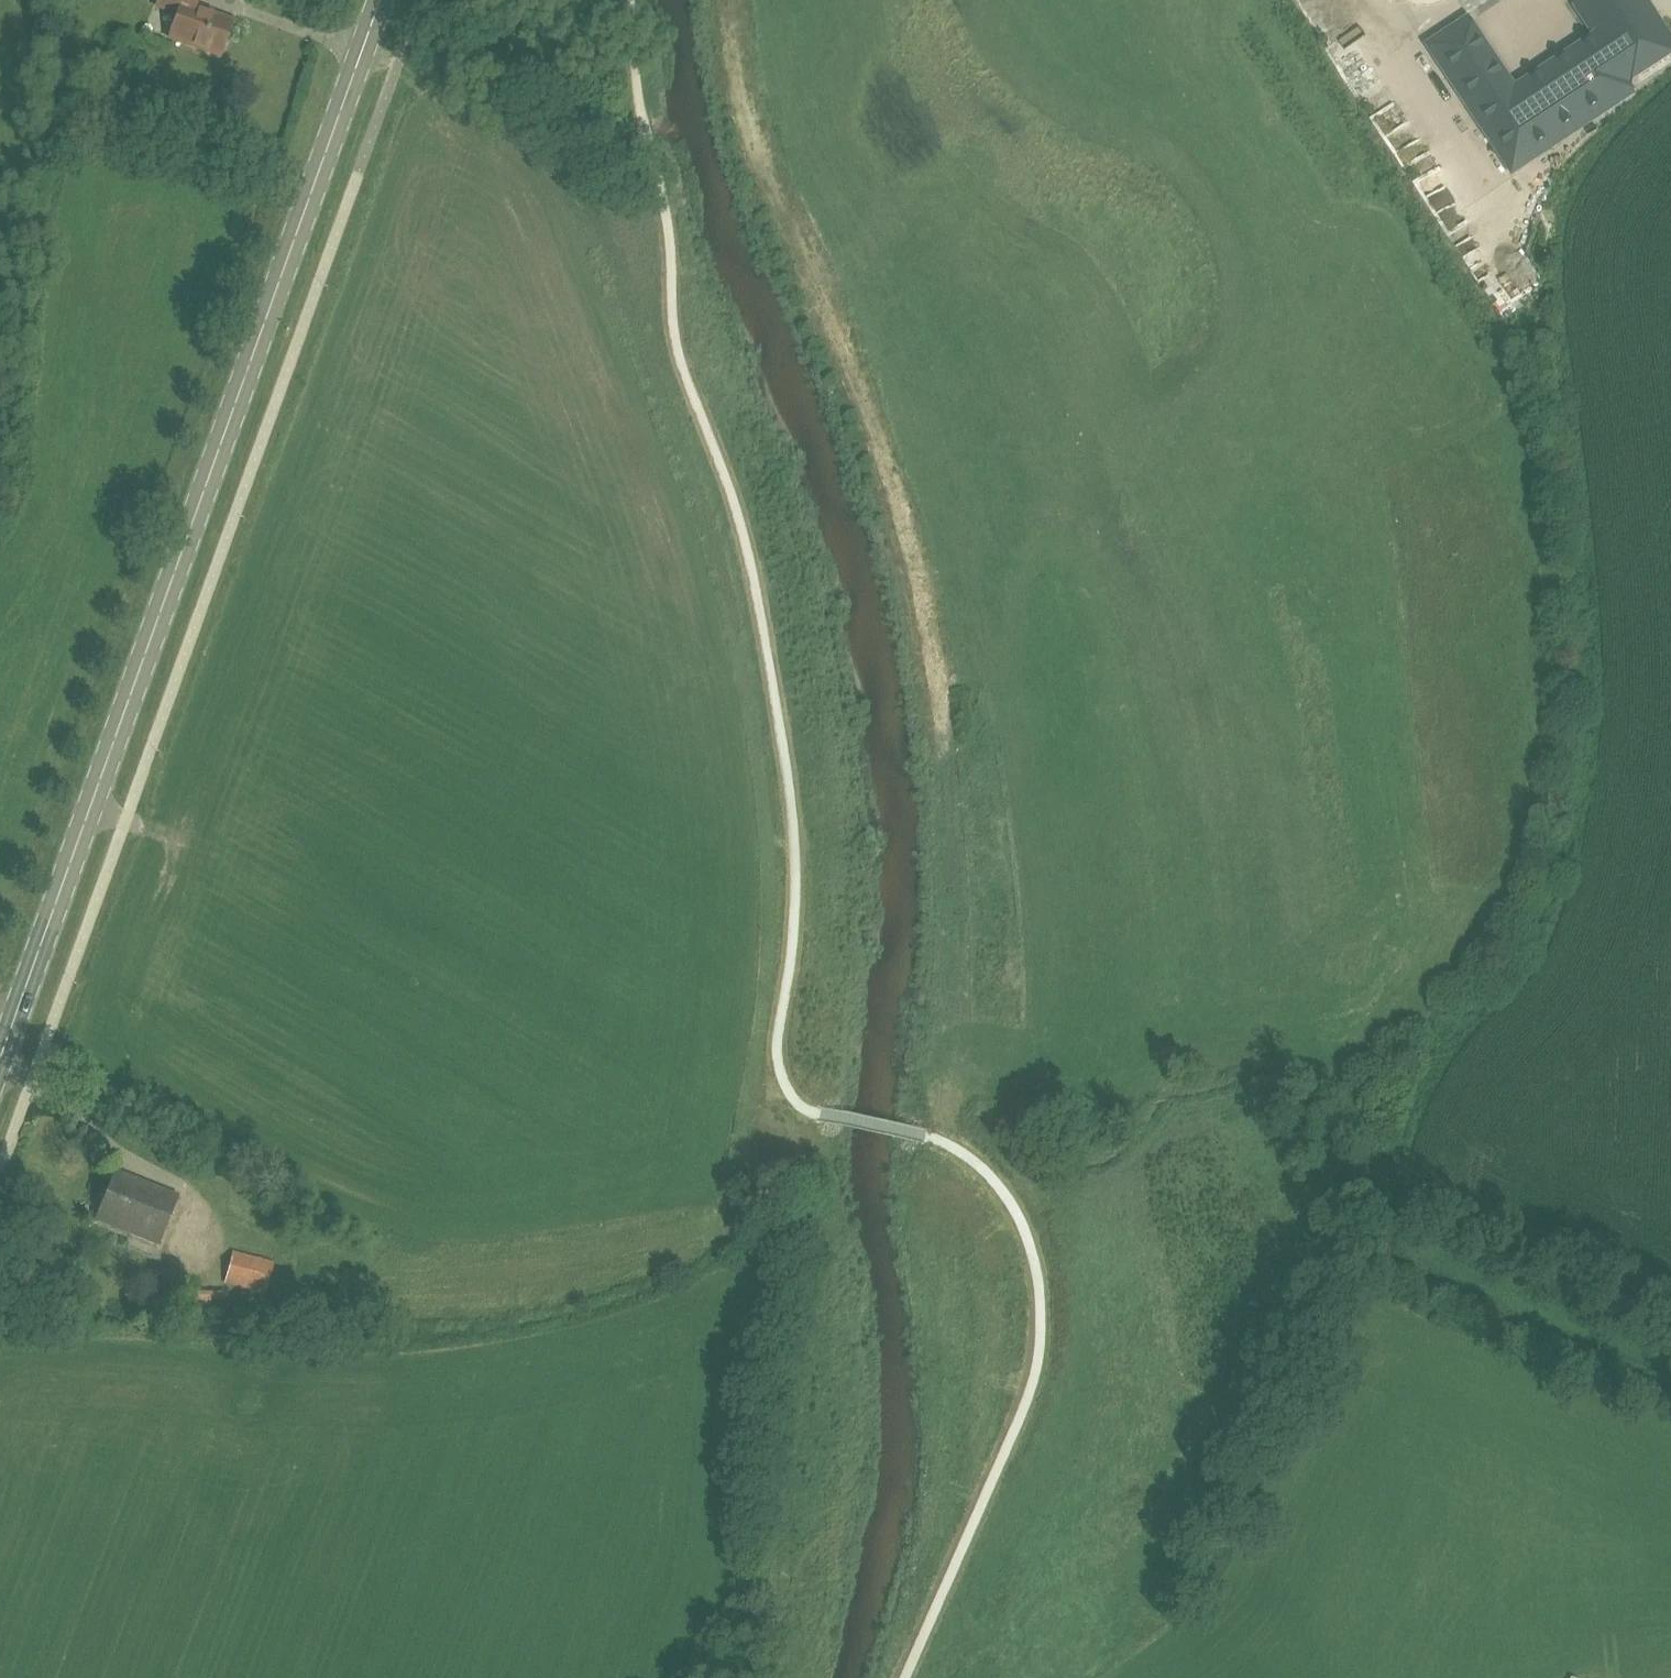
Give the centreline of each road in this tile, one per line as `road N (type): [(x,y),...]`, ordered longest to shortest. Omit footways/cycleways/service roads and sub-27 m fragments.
road 1 (secondary): [(0,1061),(379,0)]

